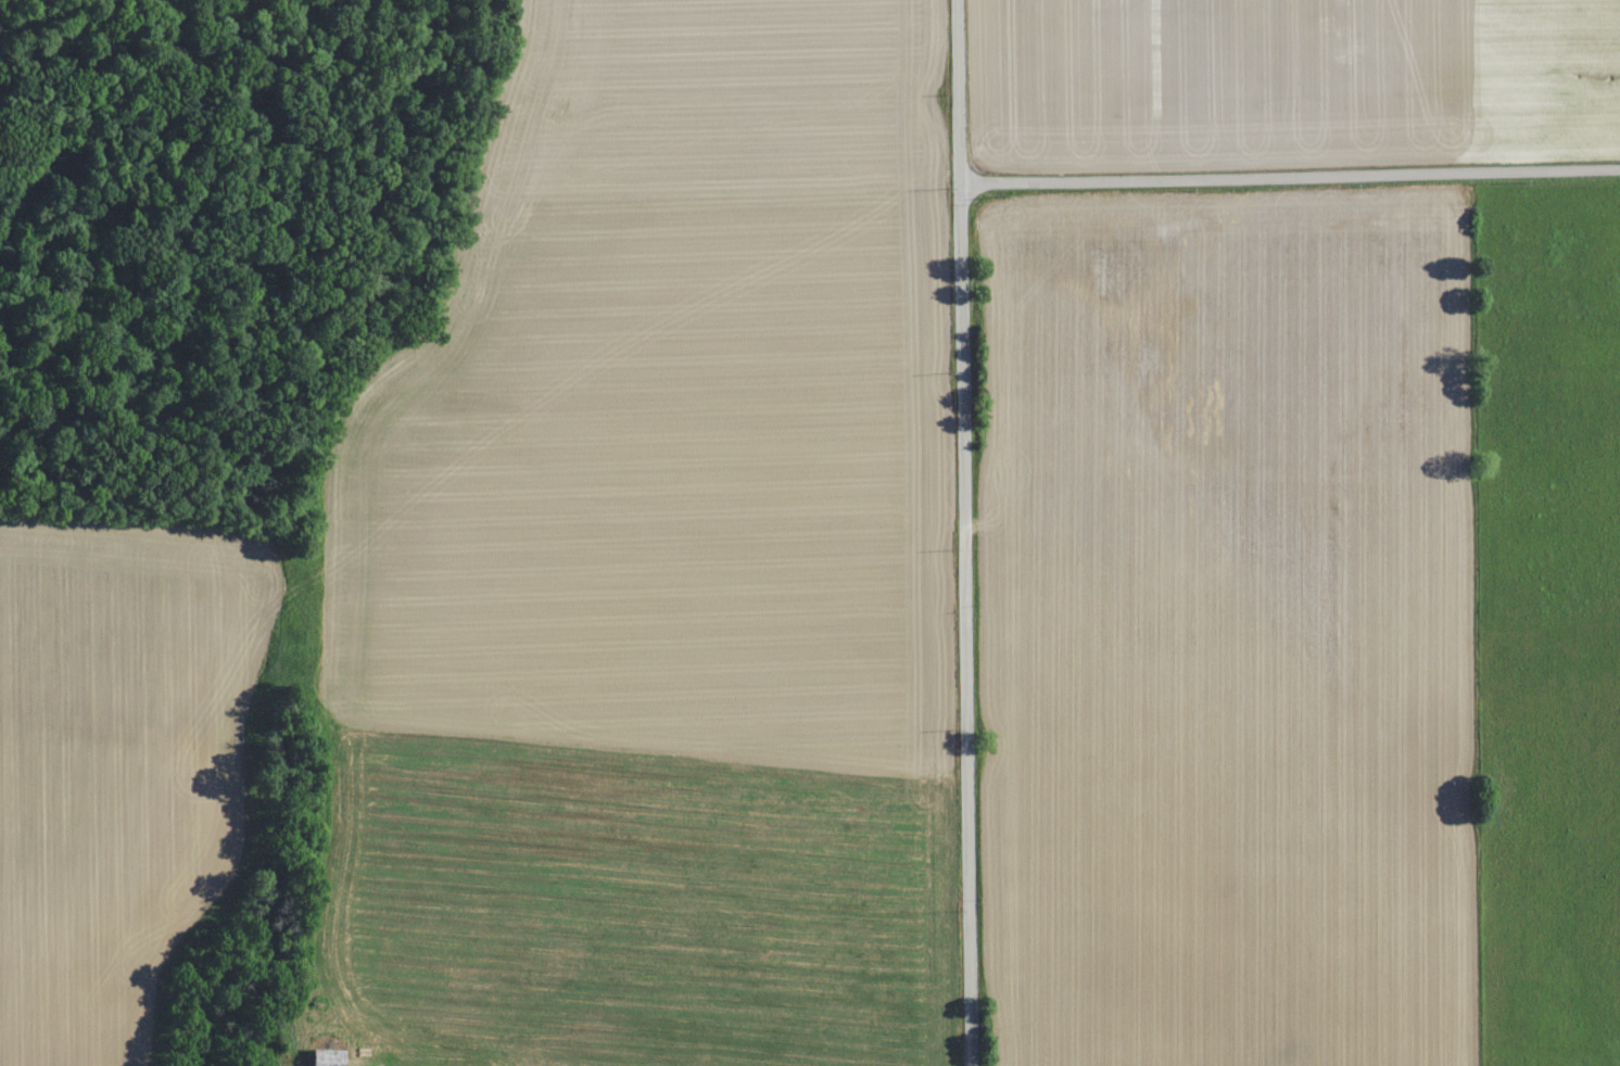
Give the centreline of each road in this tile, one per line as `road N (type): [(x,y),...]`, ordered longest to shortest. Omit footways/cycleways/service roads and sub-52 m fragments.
road 1 (residential): [(969,1065),(955,0)]
road 2 (residential): [(1619,171),(959,187)]

